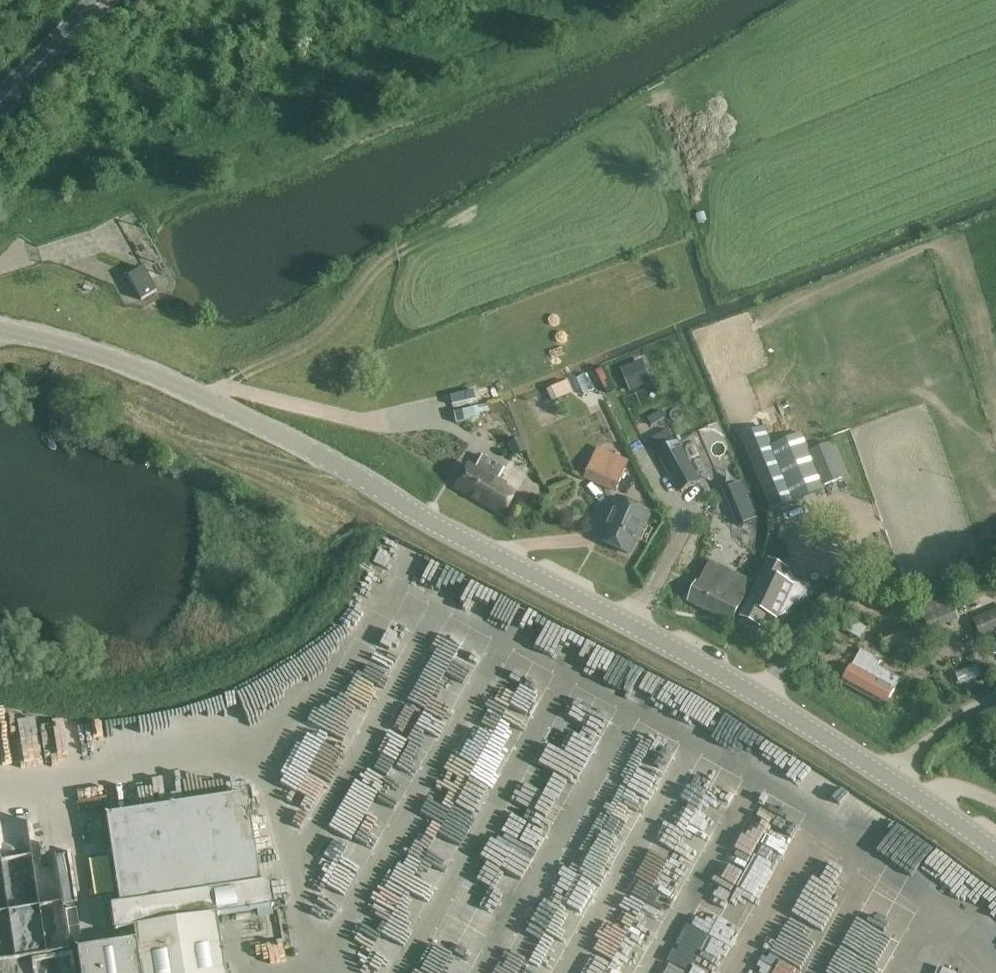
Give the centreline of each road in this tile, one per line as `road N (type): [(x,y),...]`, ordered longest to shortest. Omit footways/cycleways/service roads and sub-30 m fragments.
road 1 (tertiary): [(995,852),(732,681),(290,440),(126,364),(0,328)]
road 2 (track): [(397,253),(324,333),(225,387)]
road 3 (tertiary): [(0,104),(101,0)]

